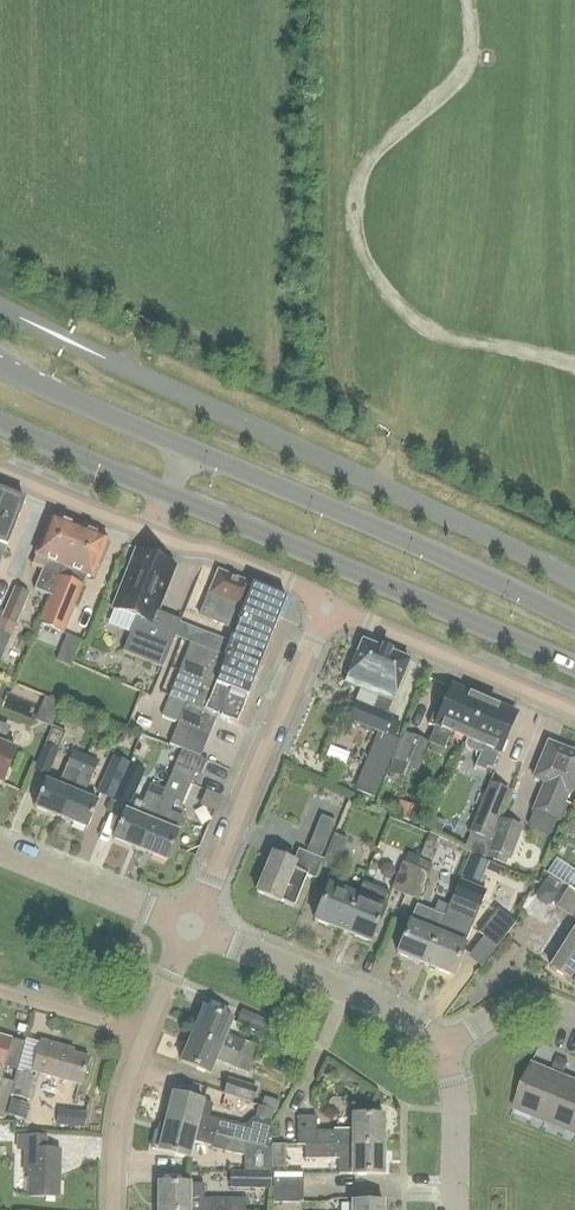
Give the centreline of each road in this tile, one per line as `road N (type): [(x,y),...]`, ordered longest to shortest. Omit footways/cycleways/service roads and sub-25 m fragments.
road 1 (unclassified): [(574,585),(458,522),(62,339)]
road 2 (primary): [(168,492),(574,666)]
road 3 (primary): [(574,621),(186,448)]
road 4 (residential): [(193,927),(327,608)]
road 5 (residential): [(450,1058),(421,1024),(193,927)]
road 6 (residential): [(327,608),(574,713)]
road 7 (residential): [(193,927),(0,851)]
road 8 (primary): [(186,448),(0,368)]
road 9 (residential): [(151,532),(286,579),(327,608)]
road 10 (primary): [(0,420),(168,492)]
road 11 (residential): [(117,1209),(126,1102),(150,1033)]
road 12 (residential): [(0,471),(151,532)]
road 13 (residential): [(150,1033),(0,992)]
road 14 (residential): [(458,1209),(450,1058)]
road 15 (residential): [(450,1058),(512,1010),(574,1011)]

